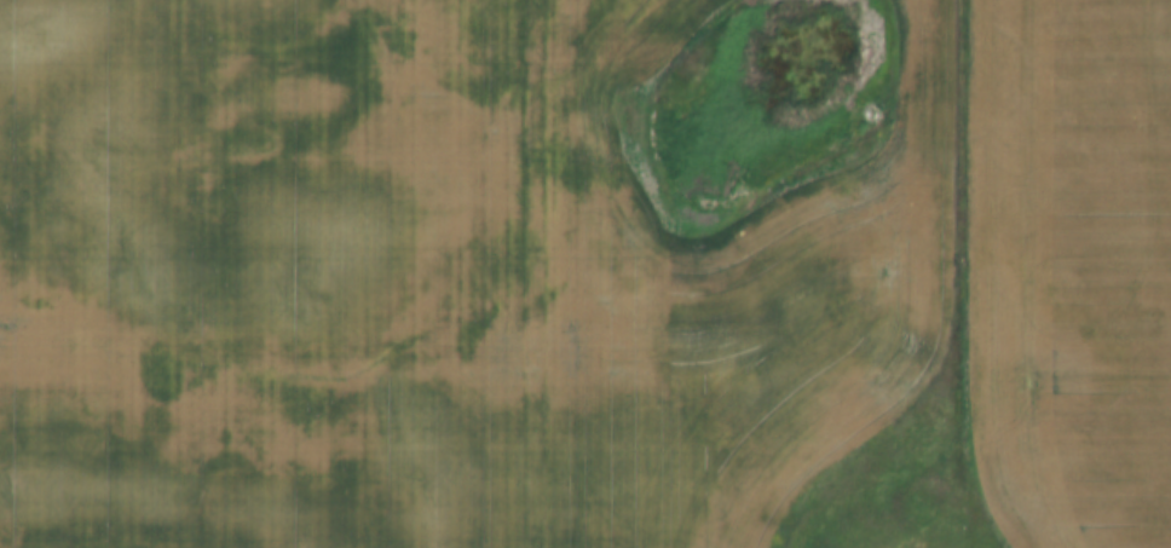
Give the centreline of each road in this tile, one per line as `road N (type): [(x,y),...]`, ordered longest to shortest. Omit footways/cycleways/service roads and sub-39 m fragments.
road 1 (track): [(967,0),(974,458),(979,512),(996,547)]

